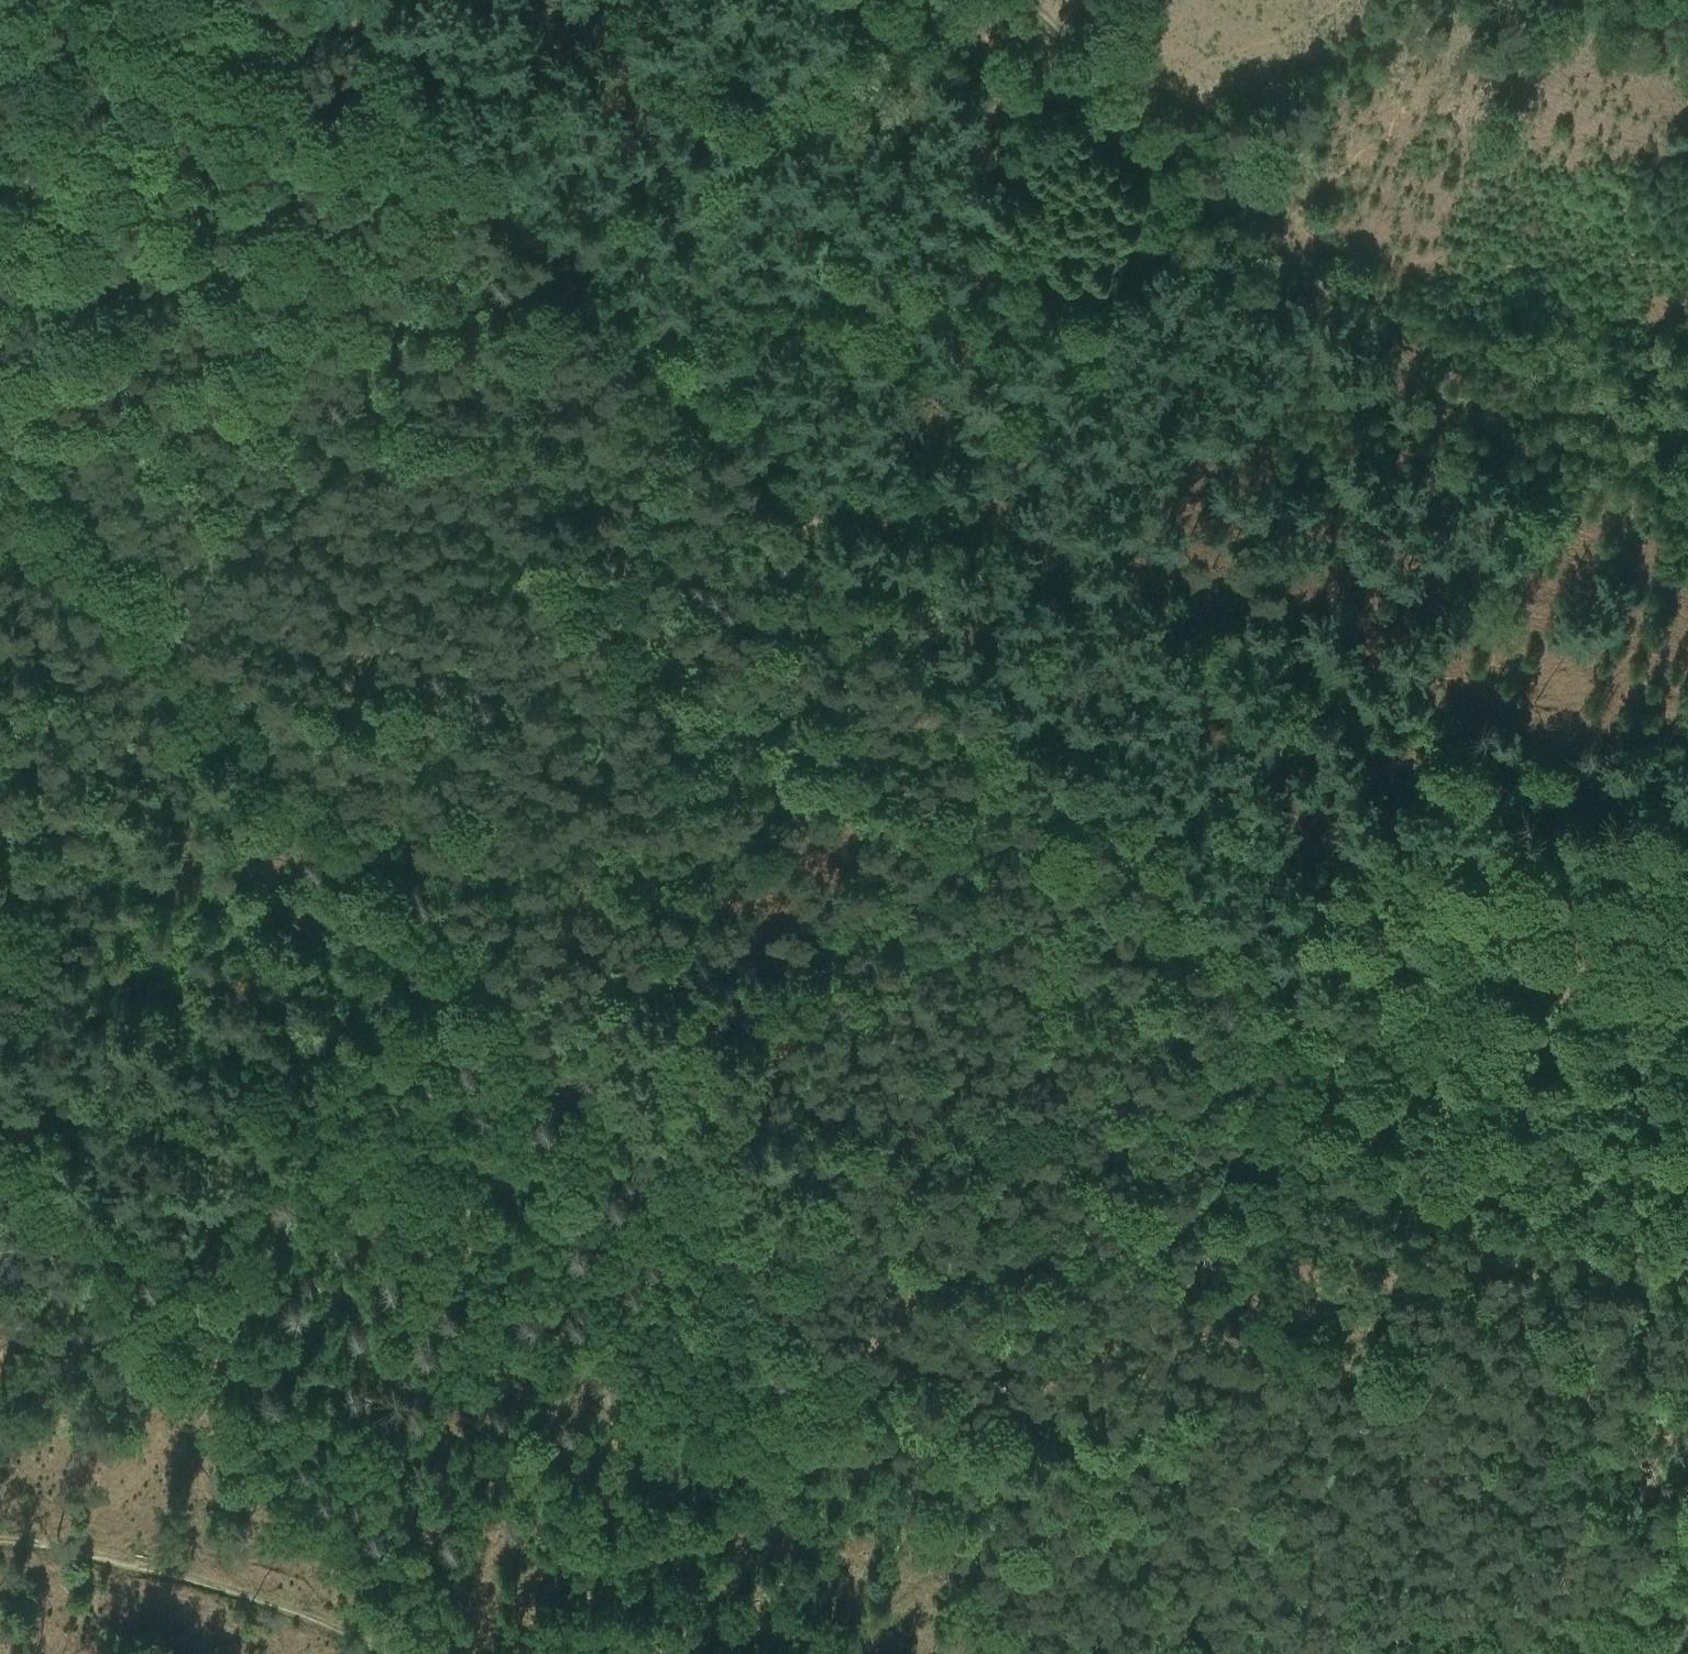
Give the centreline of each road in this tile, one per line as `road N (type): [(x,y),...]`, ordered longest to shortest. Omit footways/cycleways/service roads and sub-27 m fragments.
road 1 (track): [(309,0),(1360,1129)]
road 2 (track): [(0,1539),(211,1582),(395,1653)]
road 3 (track): [(1490,1253),(1646,1264),(1687,1280)]
road 4 (track): [(1360,1129),(1490,1253)]

